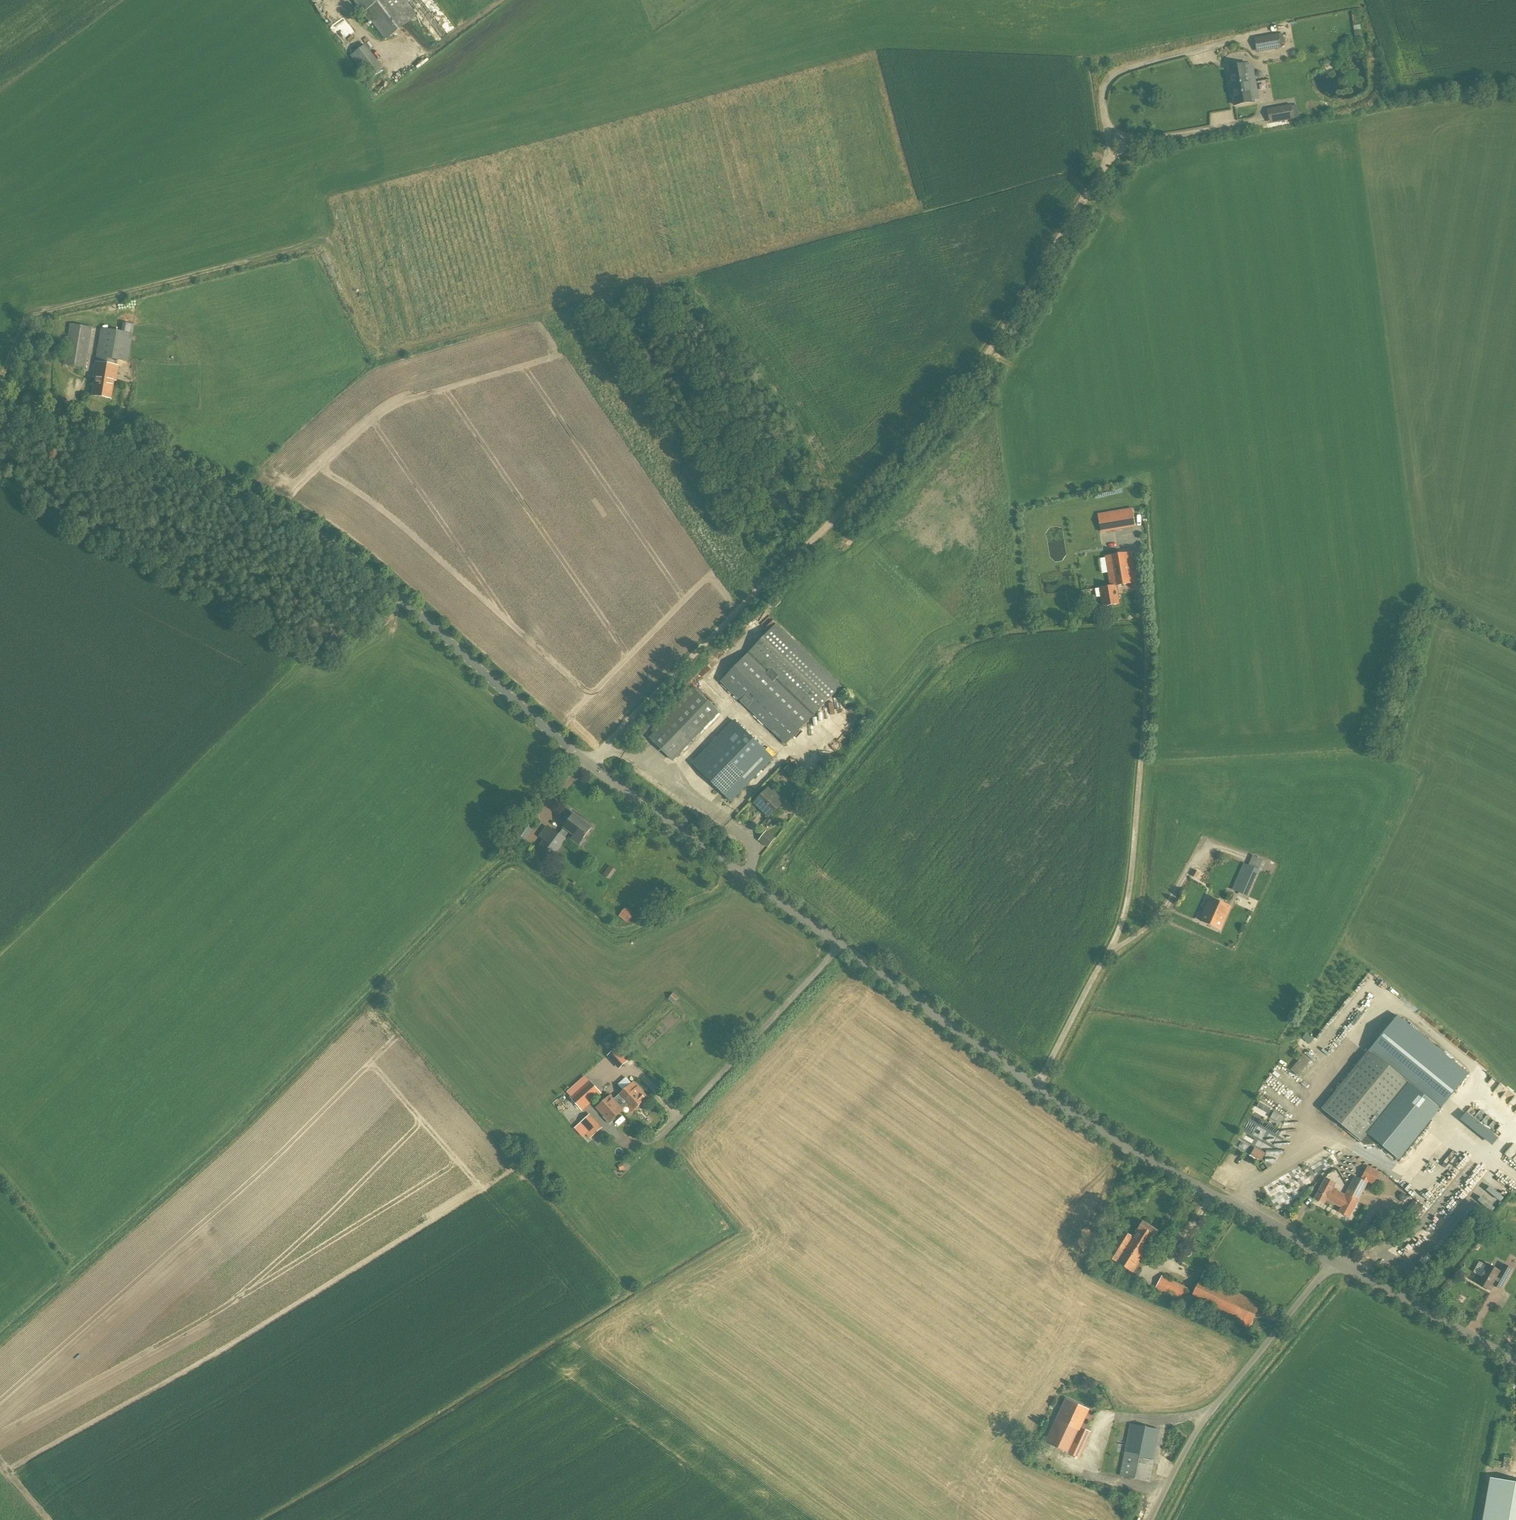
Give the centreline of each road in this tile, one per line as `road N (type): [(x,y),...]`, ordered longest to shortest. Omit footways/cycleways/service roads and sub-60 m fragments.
road 1 (tertiary): [(1333,1261),(1118,1145),(1037,1089),(595,769),(318,536),(200,475),(0,402)]
road 2 (unclassified): [(1149,1519),(1189,1445),(1333,1261)]
road 3 (tertiary): [(1515,1365),(1333,1261)]

